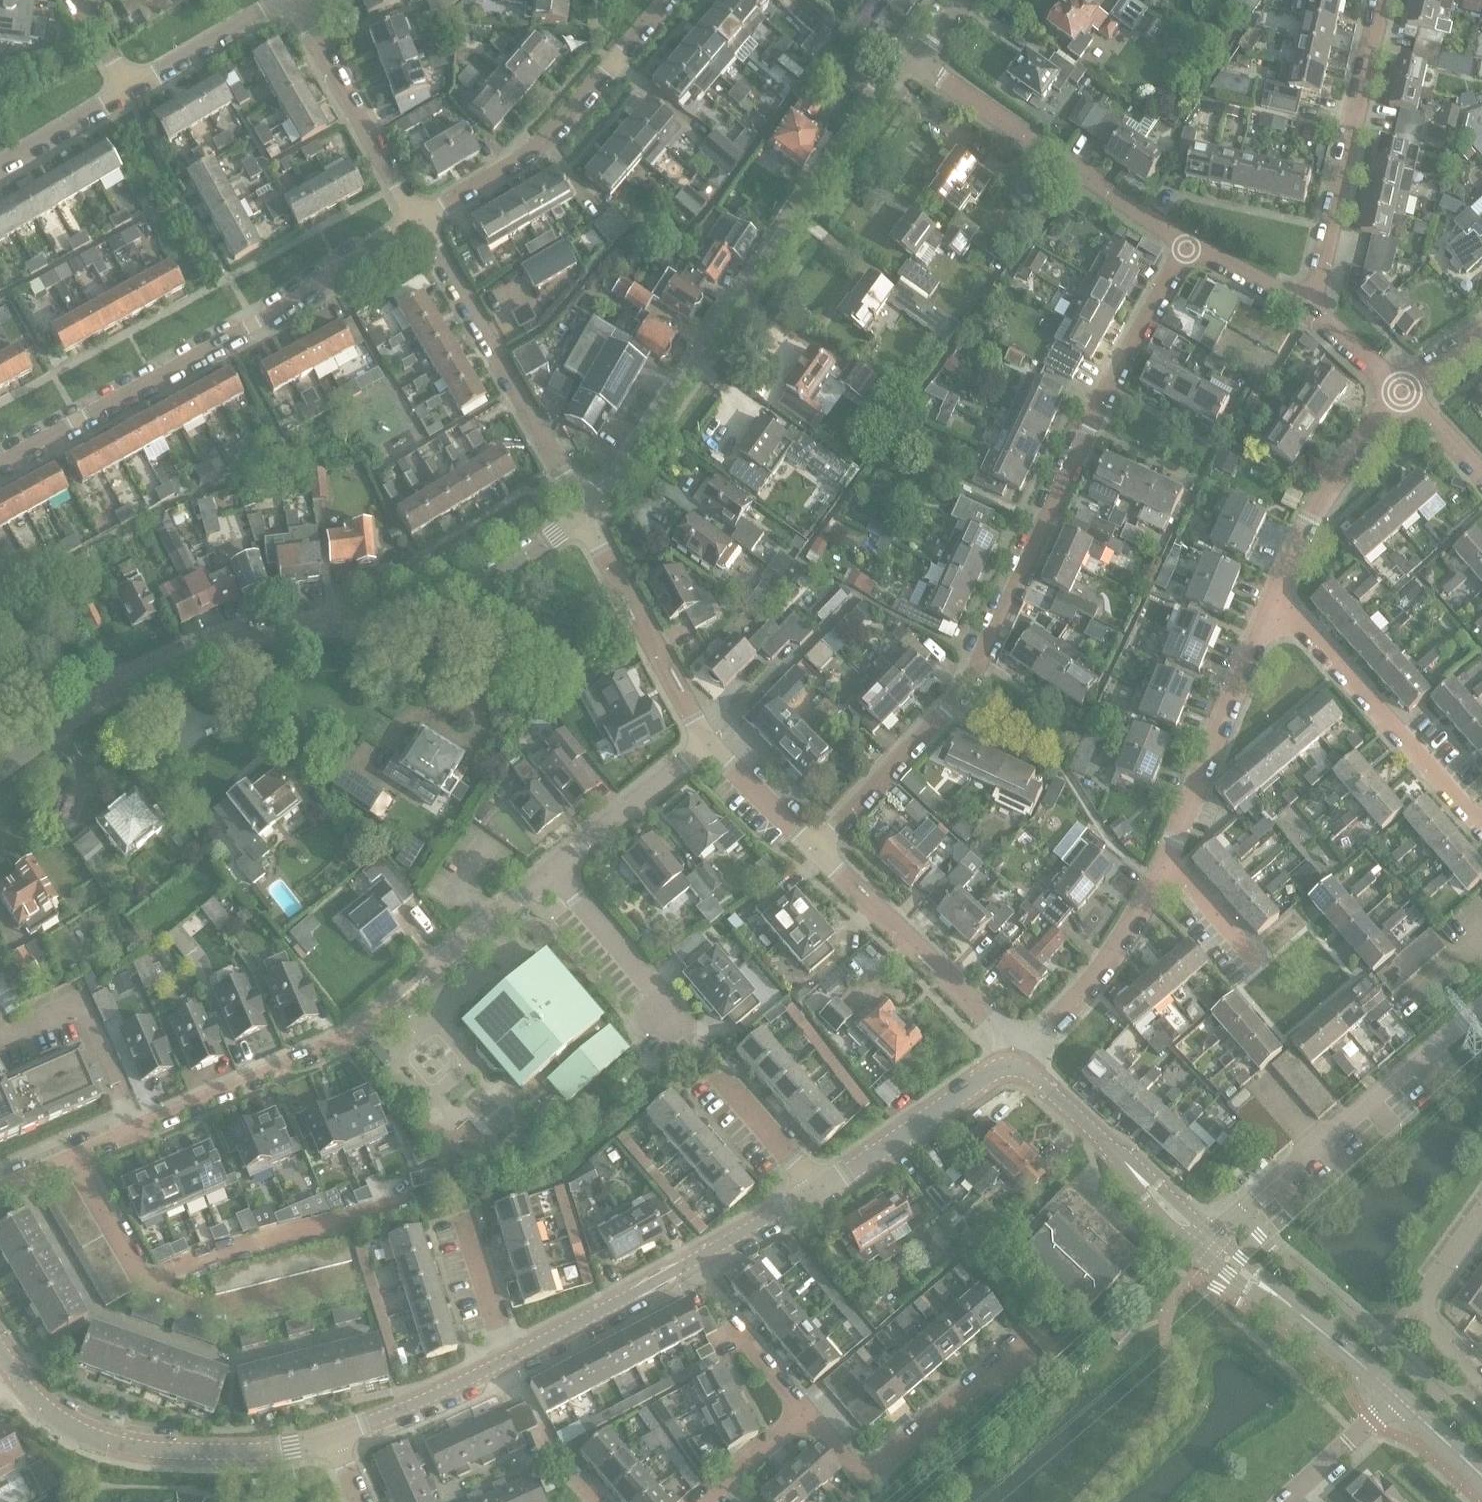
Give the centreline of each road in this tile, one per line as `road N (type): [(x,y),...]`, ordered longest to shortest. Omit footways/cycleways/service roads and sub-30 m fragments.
road 1 (residential): [(817,849),(967,691),(1090,428),(1189,245)]
road 2 (residential): [(0,773),(189,647),(375,624),(460,596),(587,518)]
road 3 (residential): [(587,518),(890,73),(917,61)]
road 4 (residential): [(0,464),(252,325),(420,220)]
road 5 (residential): [(0,1188),(354,1037)]
road 6 (tertiary): [(0,1349),(62,1424),(116,1443),(209,1451),(290,1449),(333,1437)]
road 7 (residential): [(1213,1248),(1239,1213),(1481,1007)]
road 8 (residential): [(434,968),(713,744)]
road 9 (tertiary): [(510,1360),(817,1190)]
road 10 (residential): [(587,518),(420,220)]
road 11 (residential): [(420,220),(551,139),(670,0)]
road 12 (residential): [(1189,245),(917,61)]
road 13 (residential): [(1381,0),(1347,179),(1309,309)]
road 14 (residential): [(1481,821),(1277,589)]
road 15 (residential): [(1014,1065),(988,1021),(817,849)]
road 16 (residential): [(804,1412),(853,1468),(871,1472),(985,1376),(1036,1369)]
road 17 (residential): [(1166,853),(1277,589)]
road 18 (tertiary): [(1213,1248),(1029,1069),(1014,1065)]
road 19 (residential): [(1014,1065),(1126,936),(1166,853)]
road 20 (residential): [(713,744),(587,518)]
road 21 (residential): [(420,220),(288,1)]
road 22 (residential): [(1277,589),(1309,516),(1403,389)]
road 23 (tertiary): [(1396,1397),(1213,1248)]
road 24 (tertiary): [(817,1190),(996,1069),(1014,1065)]
road 25 (residential): [(1481,1385),(1418,1305),(1481,1212)]
road 26 (tertiary): [(333,1437),(510,1360)]
road 27 (residential): [(129,91),(288,1)]
road 28 (residential): [(817,1190),(715,1067)]
road 29 (residential): [(1284,1501),(1396,1397)]
road 30 (residential): [(510,1360),(461,1217)]
road 31 (residential): [(0,168),(129,91)]
road 32 (residential): [(817,849),(713,744)]
road 33 (residential): [(1258,961),(1166,853)]
road 34 (residential): [(1309,309),(1189,245)]
road 35 (residential): [(702,1501),(804,1412)]
road 36 (residential): [(1403,389),(1309,309)]

